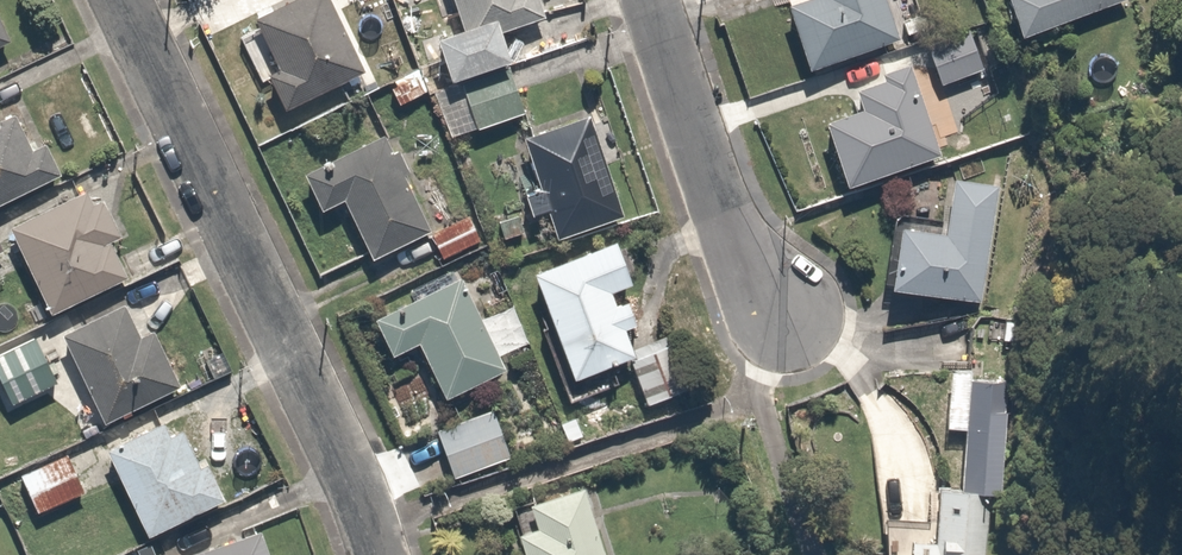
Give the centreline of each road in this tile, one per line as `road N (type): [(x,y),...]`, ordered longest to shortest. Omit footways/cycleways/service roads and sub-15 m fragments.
road 1 (residential): [(376,554),(340,458),(119,0)]
road 2 (residential): [(650,0),(734,237),(790,313)]

